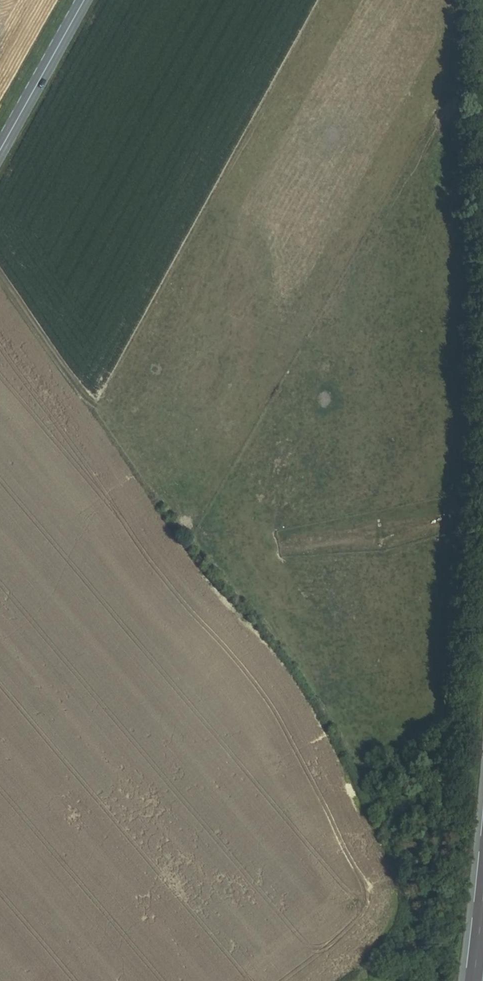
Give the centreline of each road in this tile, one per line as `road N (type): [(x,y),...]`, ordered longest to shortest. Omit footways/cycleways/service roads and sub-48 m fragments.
road 1 (secondary): [(0,154),(85,0)]

